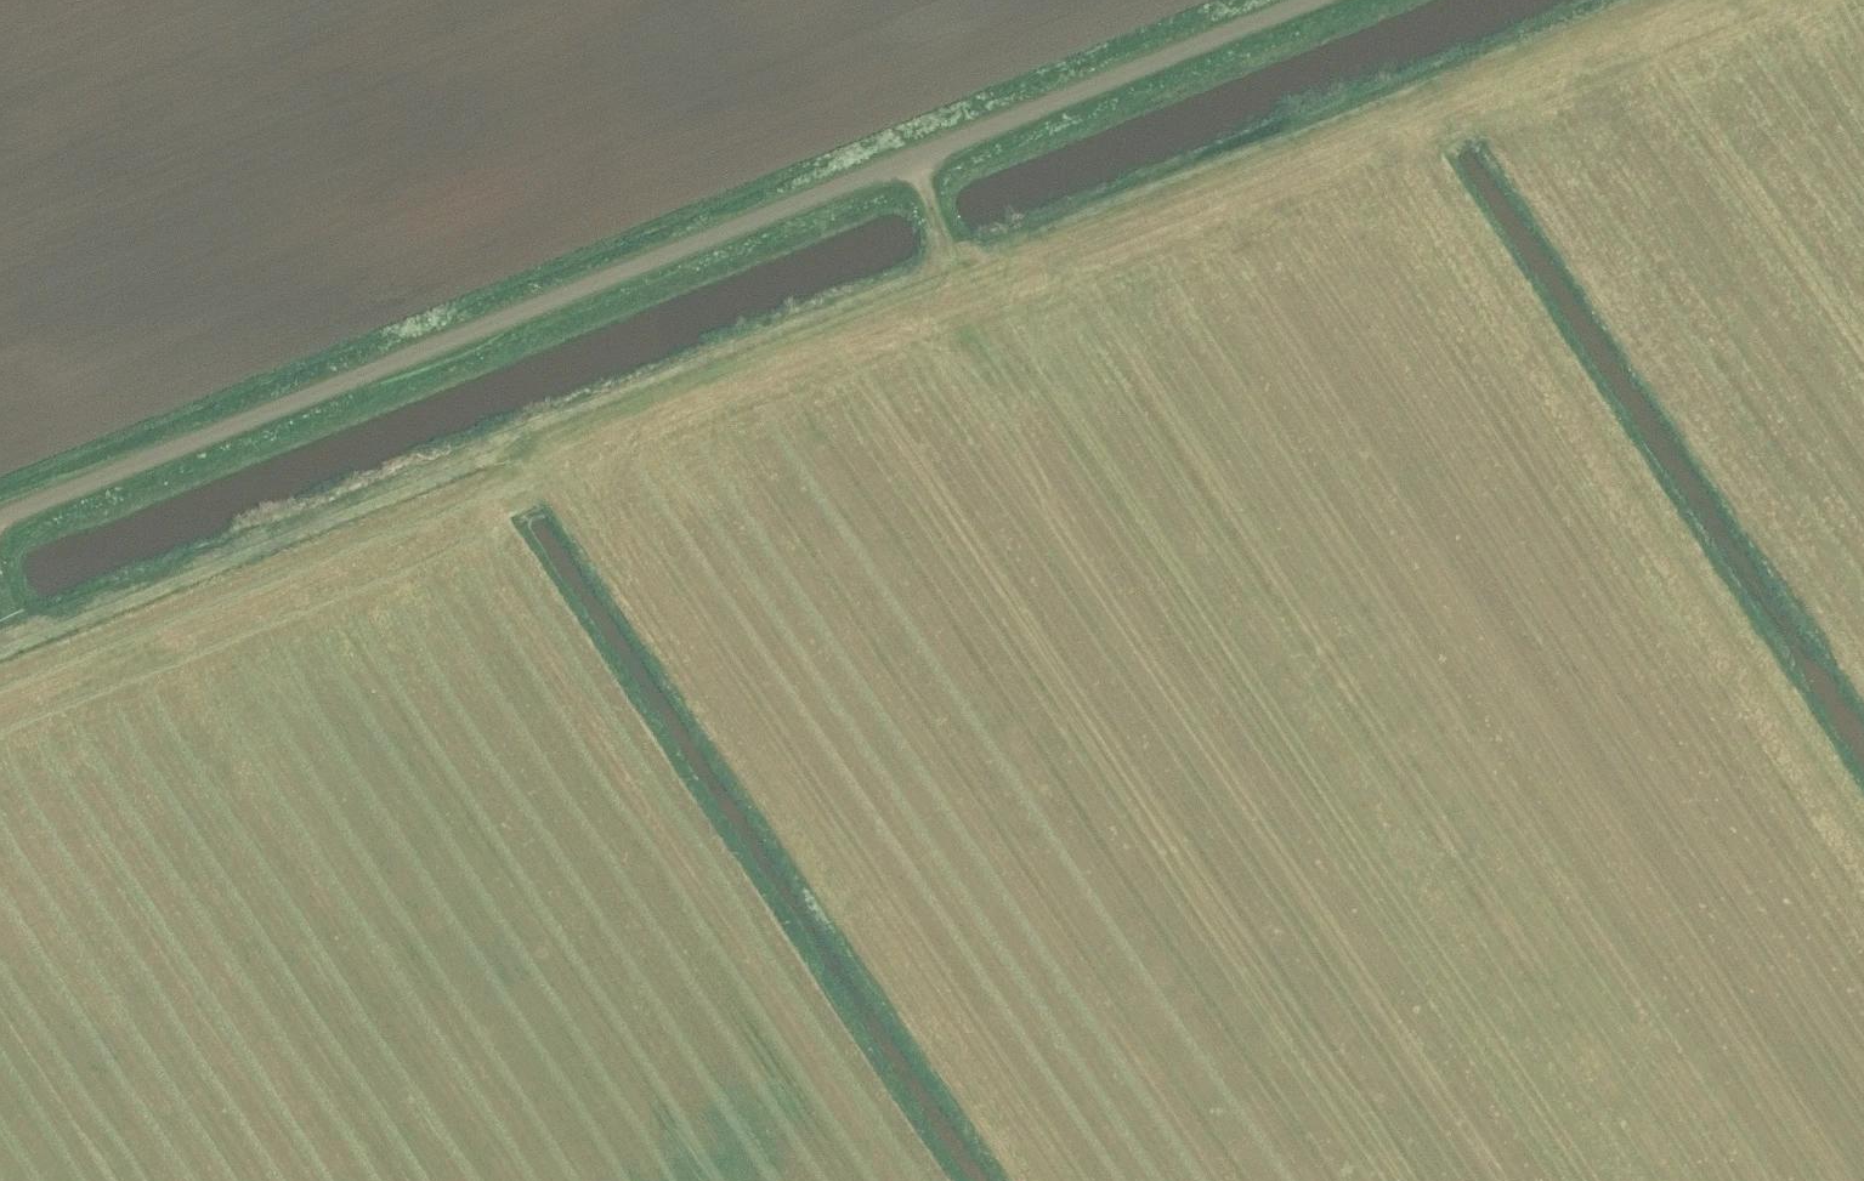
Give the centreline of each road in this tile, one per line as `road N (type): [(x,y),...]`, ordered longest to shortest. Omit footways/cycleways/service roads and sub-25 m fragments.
road 1 (unclassified): [(0,518),(1315,0)]

